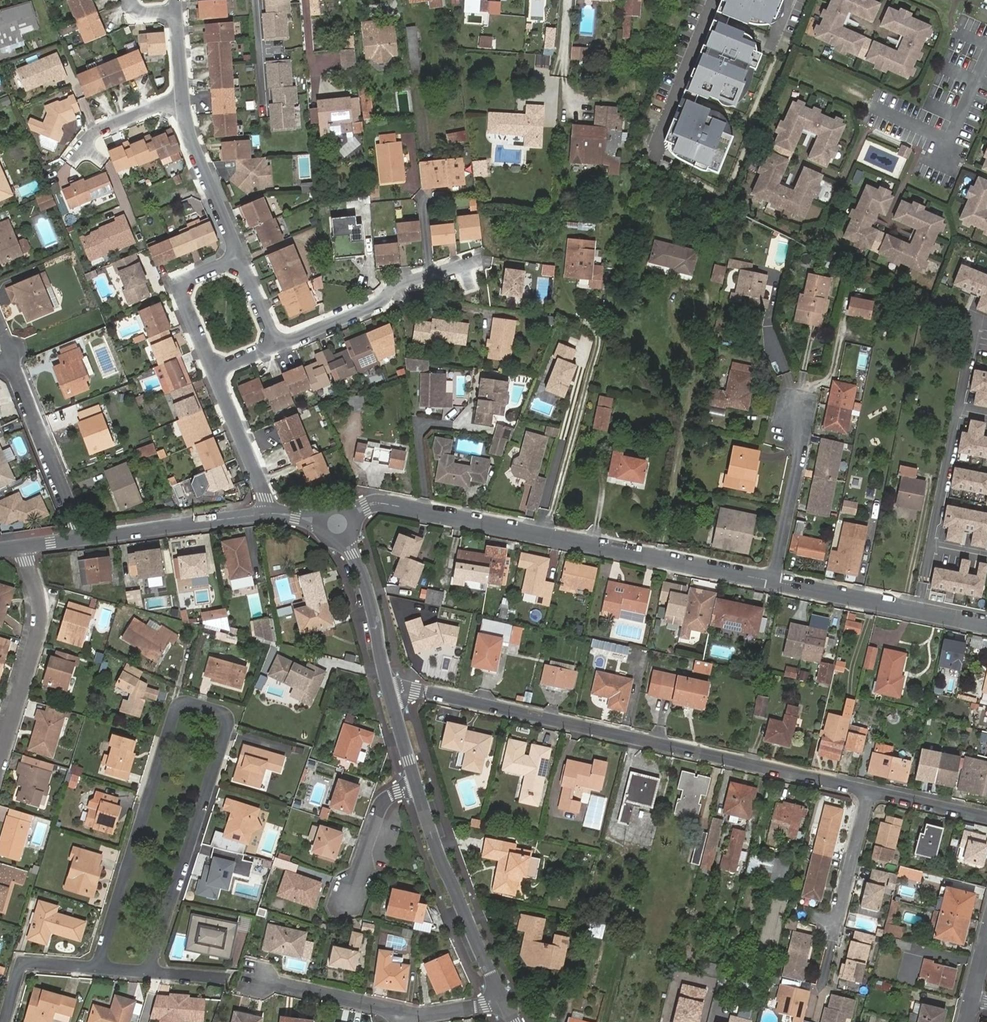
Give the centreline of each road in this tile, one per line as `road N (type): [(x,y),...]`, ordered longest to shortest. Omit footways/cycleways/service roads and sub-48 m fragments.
road 1 (residential): [(95,968),(174,708),(186,701),(222,712),(228,726),(148,972)]
road 2 (residential): [(866,790),(390,691)]
road 3 (residential): [(773,581),(381,503),(338,523)]
road 4 (residential): [(505,1001),(416,784)]
road 5 (residential): [(81,540),(0,330)]
road 6 (residential): [(276,346),(378,303),(395,286),(476,261)]
road 7 (residential): [(986,628),(773,581)]
road 8 (residential): [(24,547),(39,621),(0,758)]
road 9 (residential): [(270,512),(81,540)]
road 10 (residential): [(390,691),(363,576),(338,523)]
road 11 (residential): [(239,258),(187,133),(184,98)]
road 12 (residential): [(773,581),(799,450),(795,415)]
road 13 (residential): [(213,372),(181,295),(186,280),(239,258)]
road 14 (residential): [(270,512),(213,372)]
road 15 (residential): [(398,1019),(388,1007),(260,978)]
road 16 (residential): [(866,790),(834,924)]
road 17 (residential): [(416,784),(381,805),(349,895)]
road 18 (residential): [(6,1021),(23,963),(95,968)]
road 19 (residential): [(986,817),(866,790)]
road 20 (residential): [(184,98),(106,127),(81,156)]

